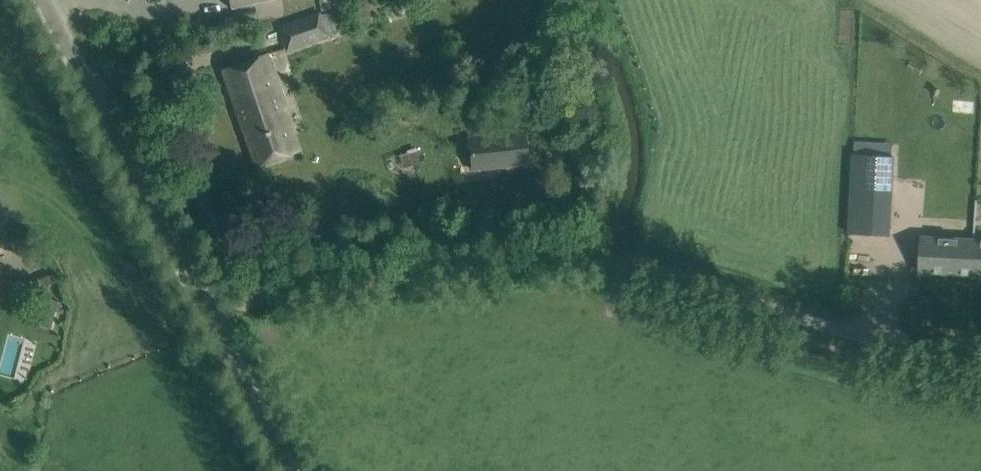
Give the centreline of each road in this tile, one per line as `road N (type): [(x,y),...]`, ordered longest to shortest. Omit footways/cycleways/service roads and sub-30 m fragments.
road 1 (unclassified): [(894,351),(578,253),(202,301)]
road 2 (tertiary): [(202,301),(40,0)]
road 3 (tertiary): [(296,470),(202,301)]

